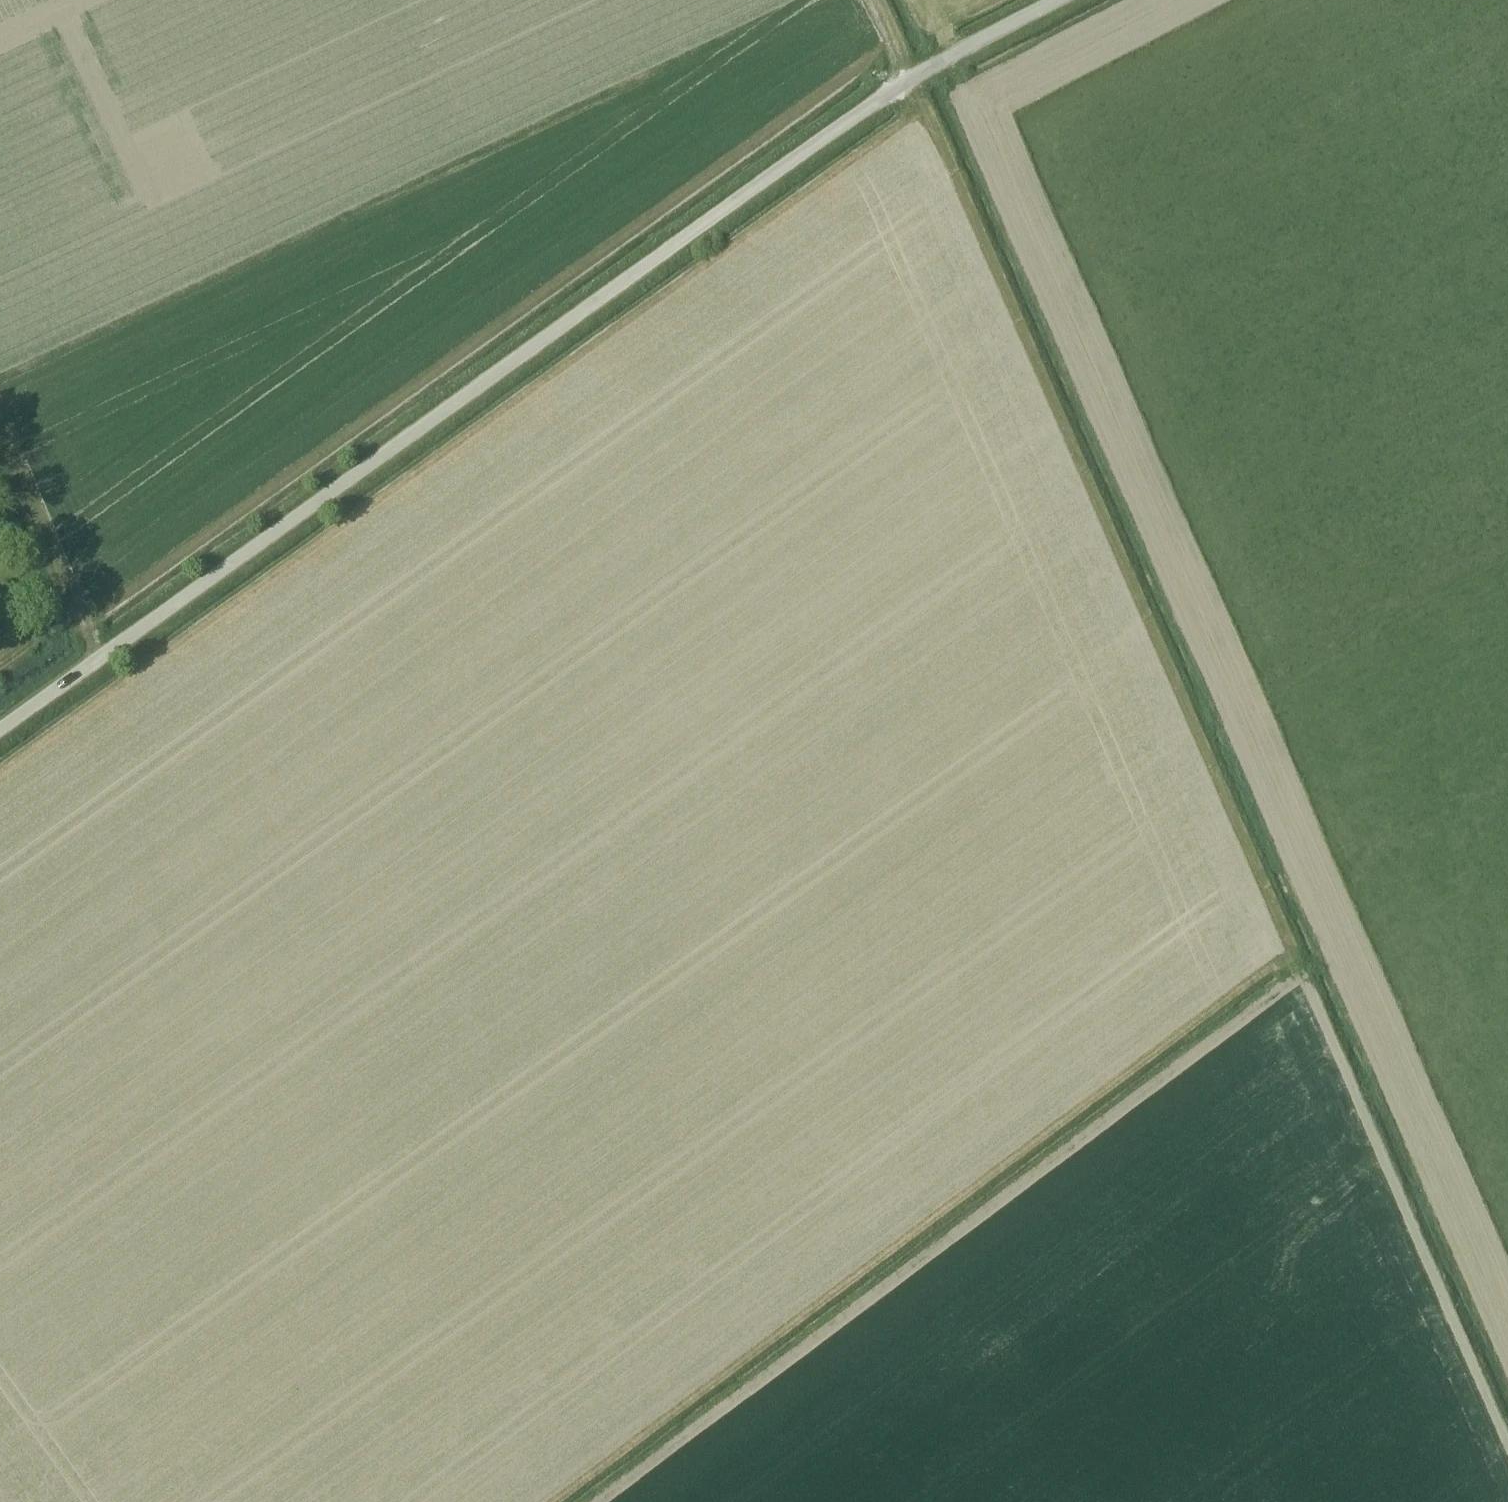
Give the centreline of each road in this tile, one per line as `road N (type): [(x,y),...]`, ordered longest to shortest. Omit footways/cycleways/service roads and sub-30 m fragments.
road 1 (unclassified): [(0,734),(885,99),(1062,0)]

